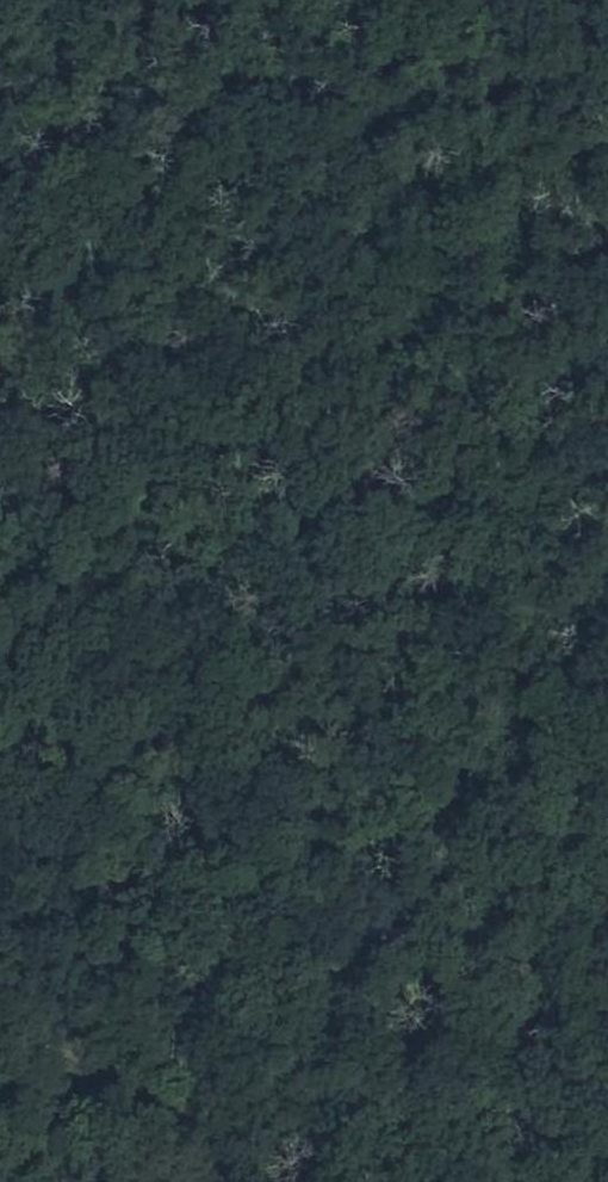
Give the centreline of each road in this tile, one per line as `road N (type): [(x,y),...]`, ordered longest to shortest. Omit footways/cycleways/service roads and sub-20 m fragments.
road 1 (track): [(0,842),(421,910),(607,963)]

